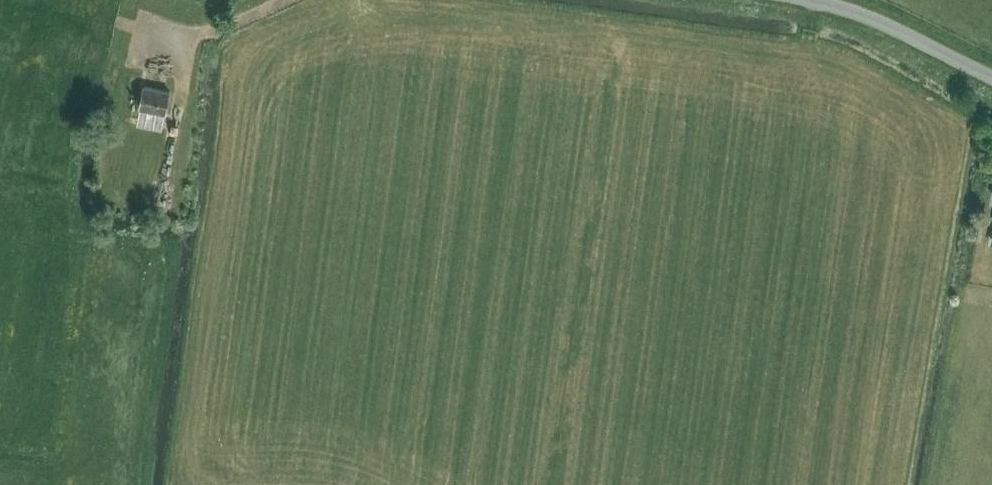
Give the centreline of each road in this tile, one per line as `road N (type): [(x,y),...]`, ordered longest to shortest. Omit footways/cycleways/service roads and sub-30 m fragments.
road 1 (unclassified): [(991,77),(871,20),(807,0)]
road 2 (track): [(288,0),(202,37),(145,26)]

